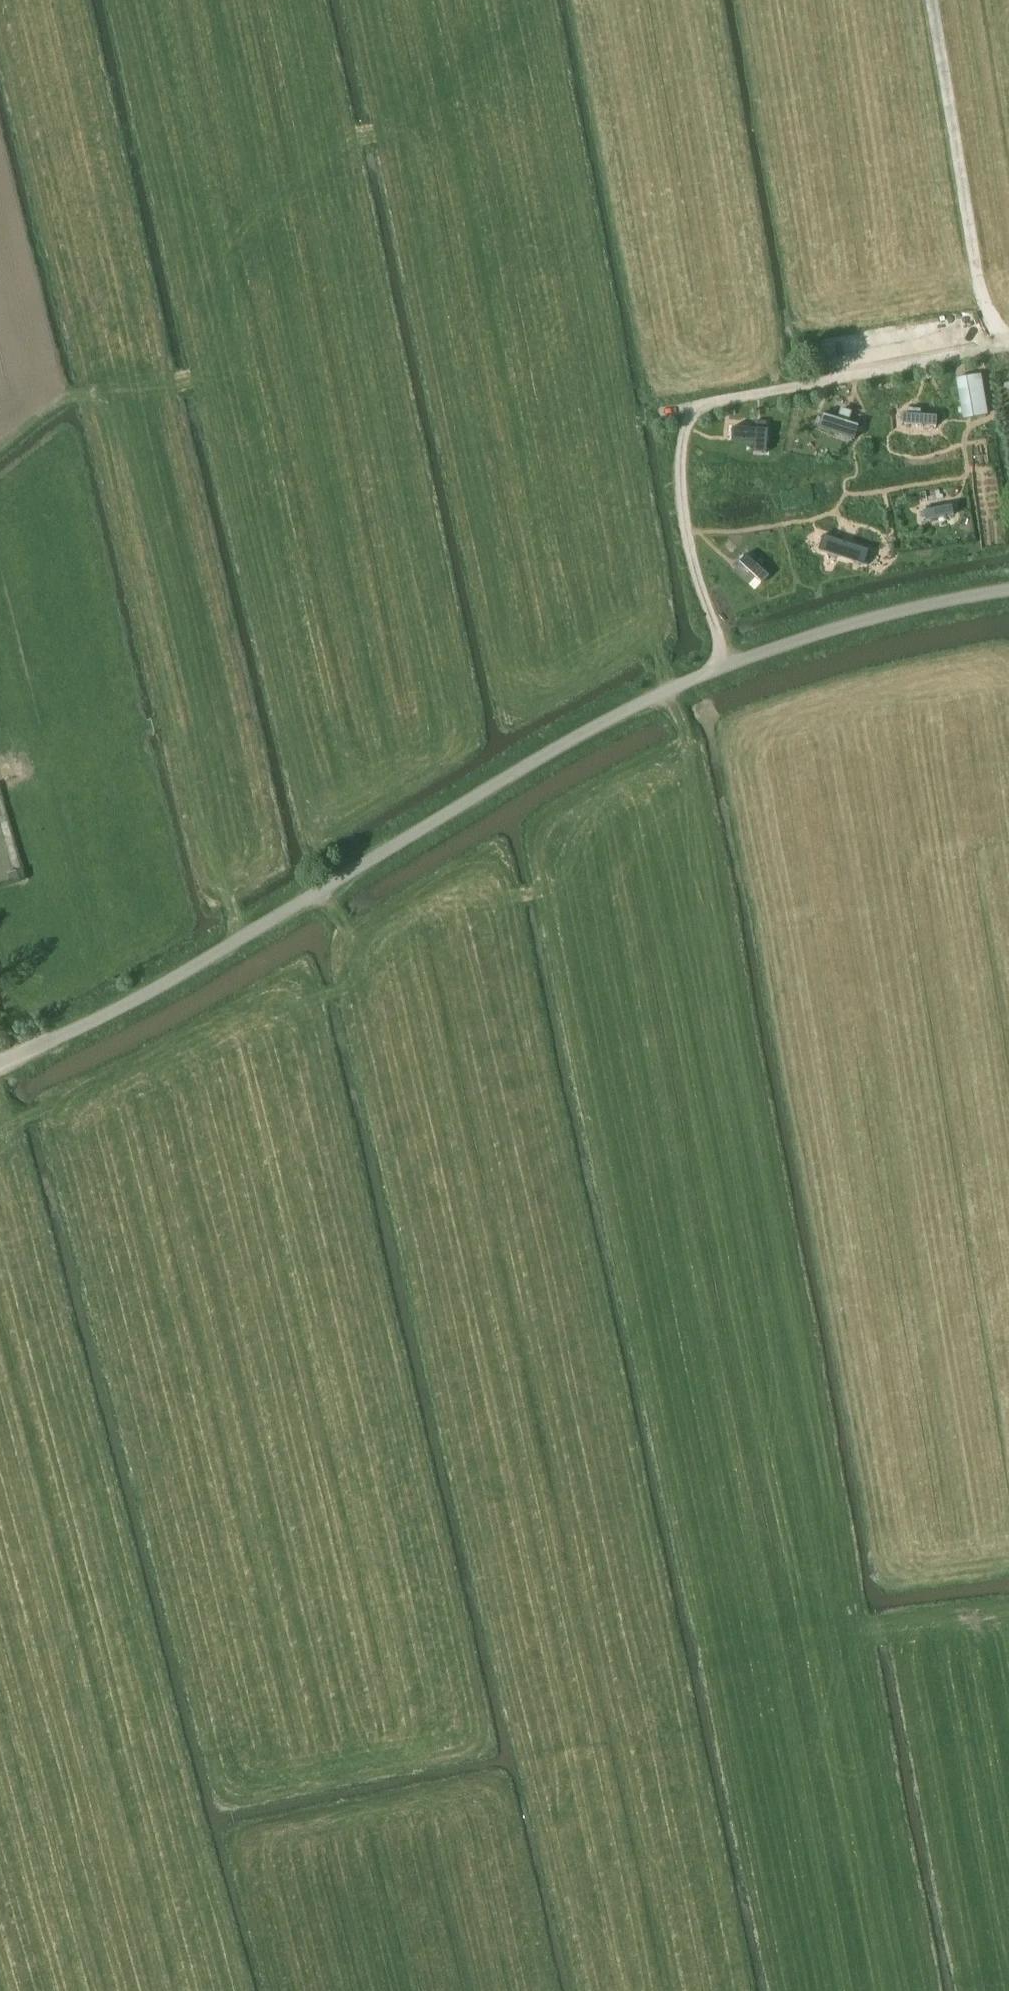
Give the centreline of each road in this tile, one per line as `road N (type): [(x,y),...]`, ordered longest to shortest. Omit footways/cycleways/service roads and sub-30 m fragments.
road 1 (unclassified): [(0,1062),(131,1002),(560,745),(667,691),(842,628),(1008,590)]
road 2 (track): [(1008,343),(978,285),(933,0)]

